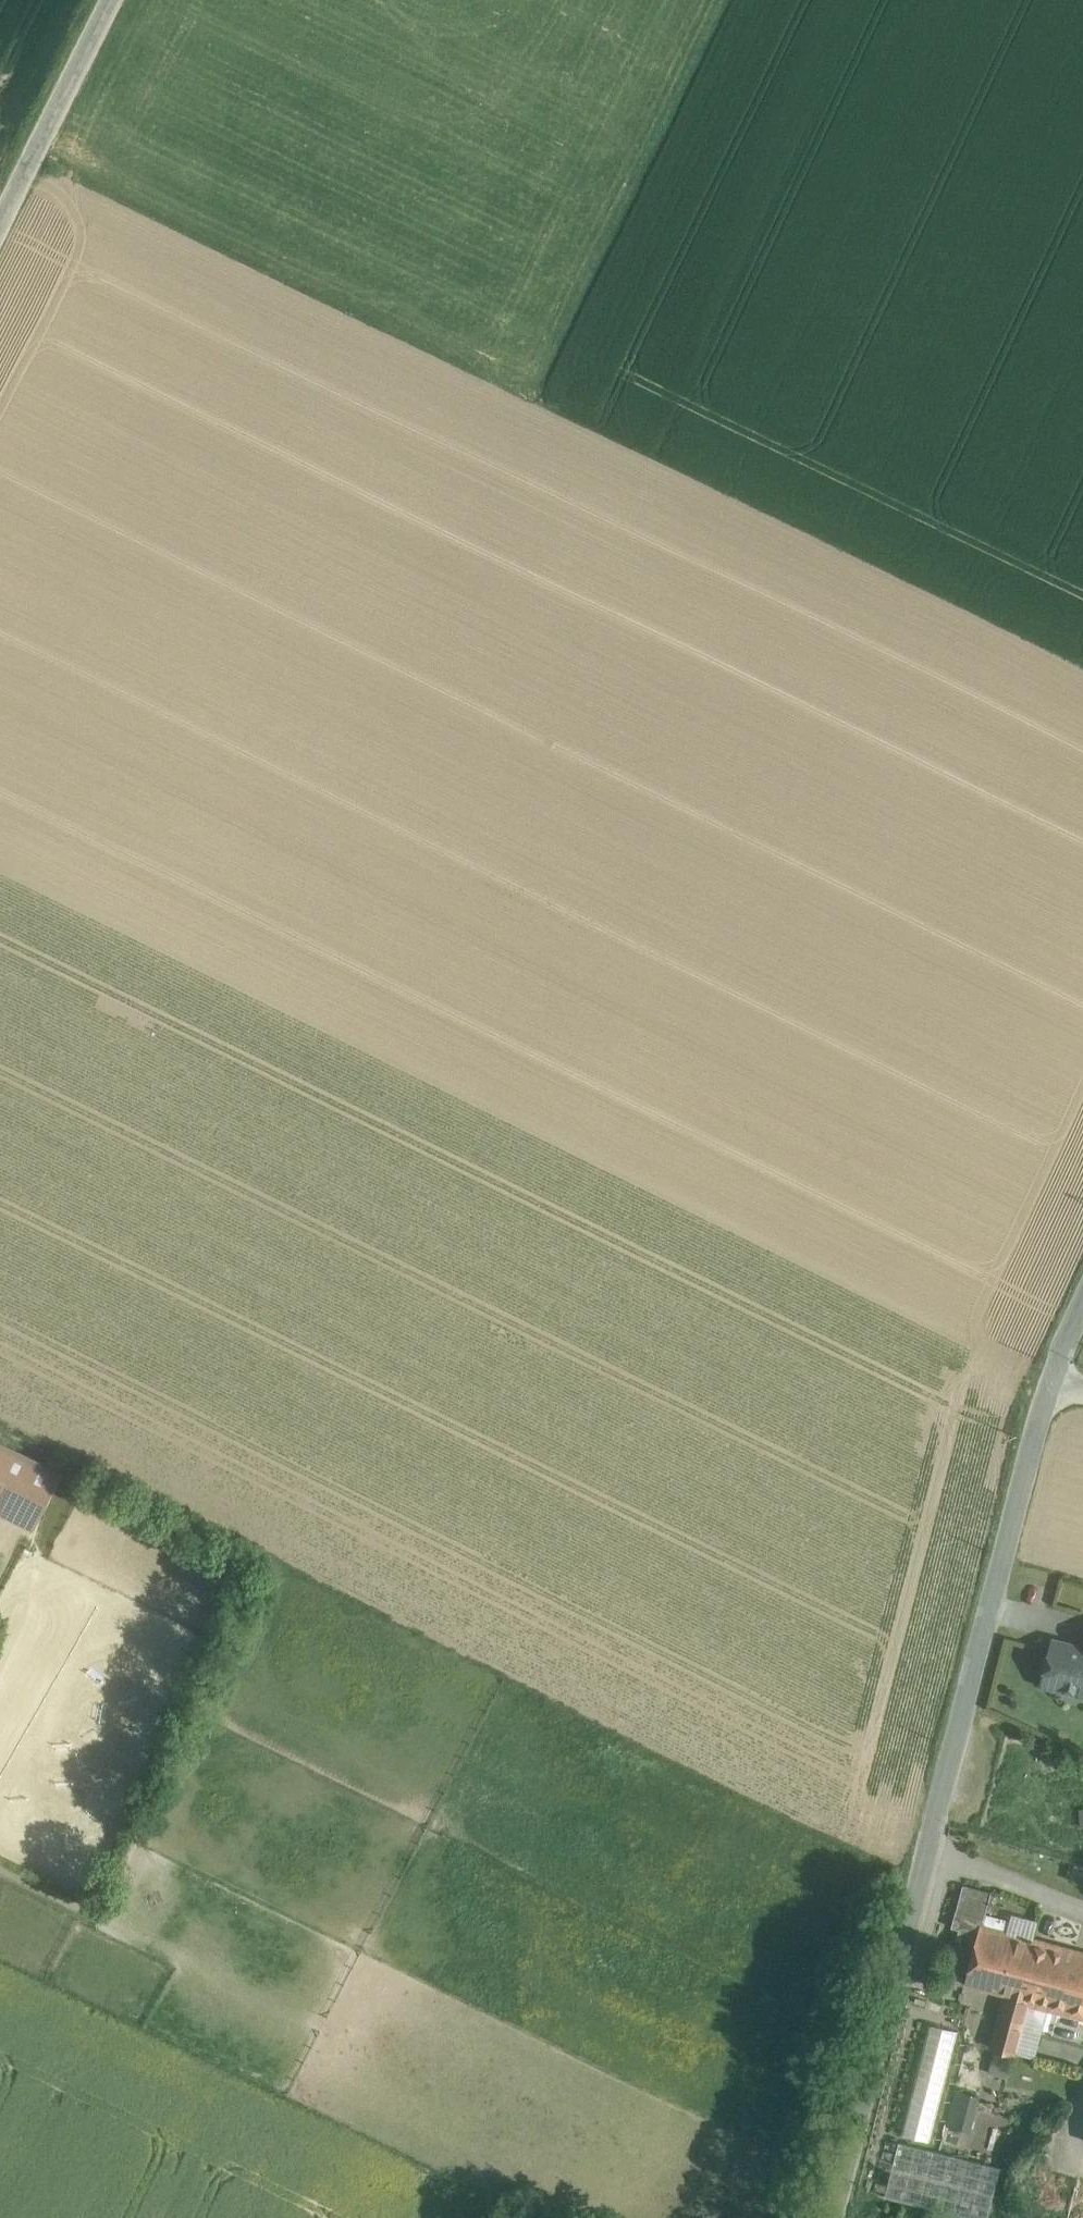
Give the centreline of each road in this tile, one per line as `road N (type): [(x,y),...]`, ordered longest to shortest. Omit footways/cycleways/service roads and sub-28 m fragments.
road 1 (unclassified): [(835,2217),(1060,1366)]
road 2 (unclassified): [(116,0),(0,237)]

